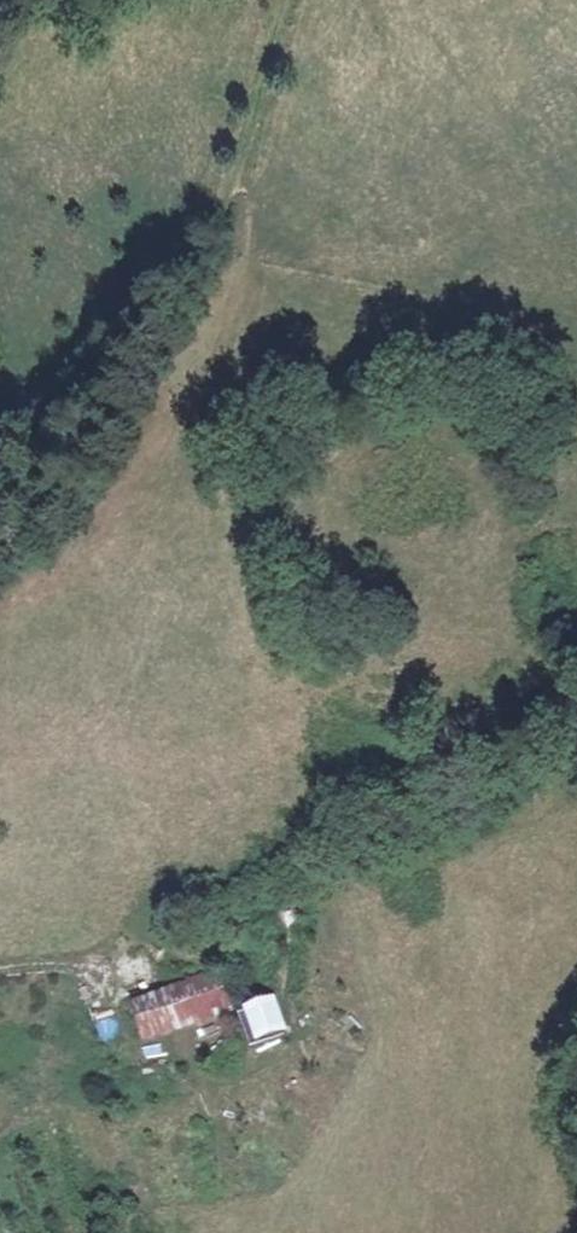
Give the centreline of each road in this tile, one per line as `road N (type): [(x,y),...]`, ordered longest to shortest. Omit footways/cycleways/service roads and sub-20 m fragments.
road 1 (track): [(284,0),(241,157),(195,254),(88,414),(0,502)]

